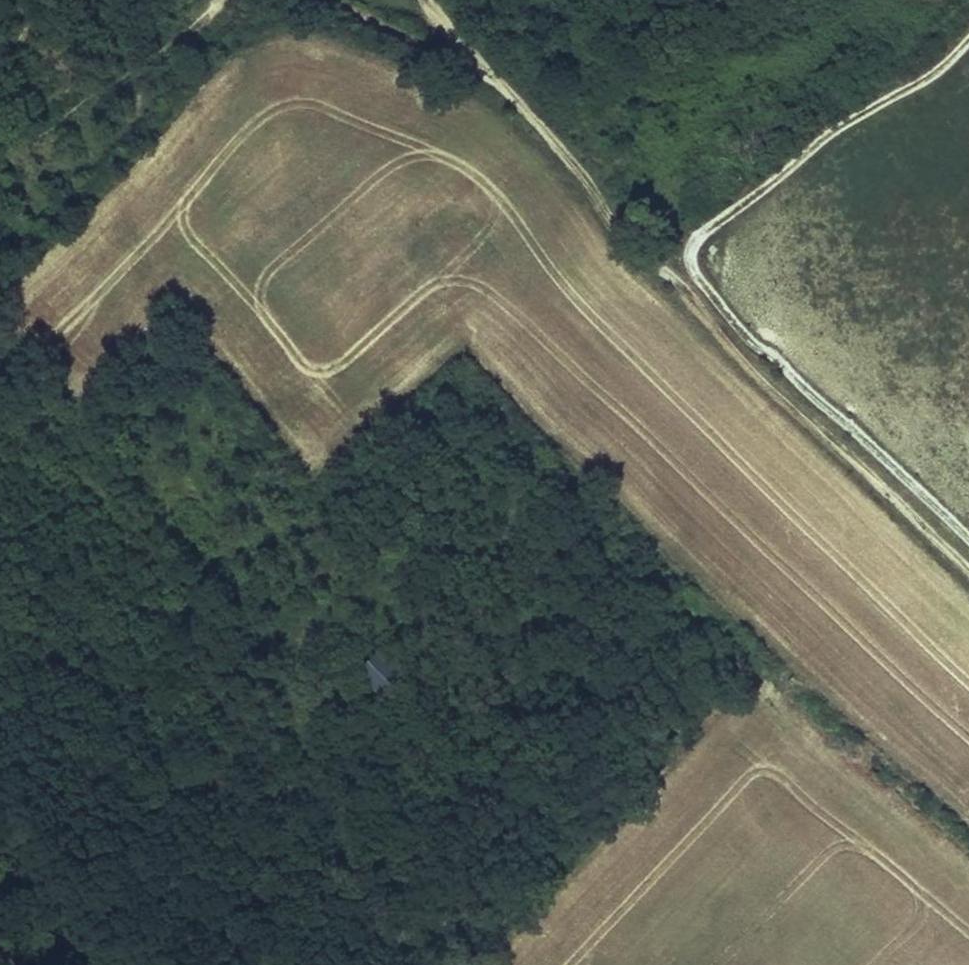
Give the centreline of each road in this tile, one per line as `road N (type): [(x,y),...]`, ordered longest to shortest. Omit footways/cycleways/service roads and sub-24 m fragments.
road 1 (track): [(968,563),(614,213),(570,153),(490,72),(349,0)]

